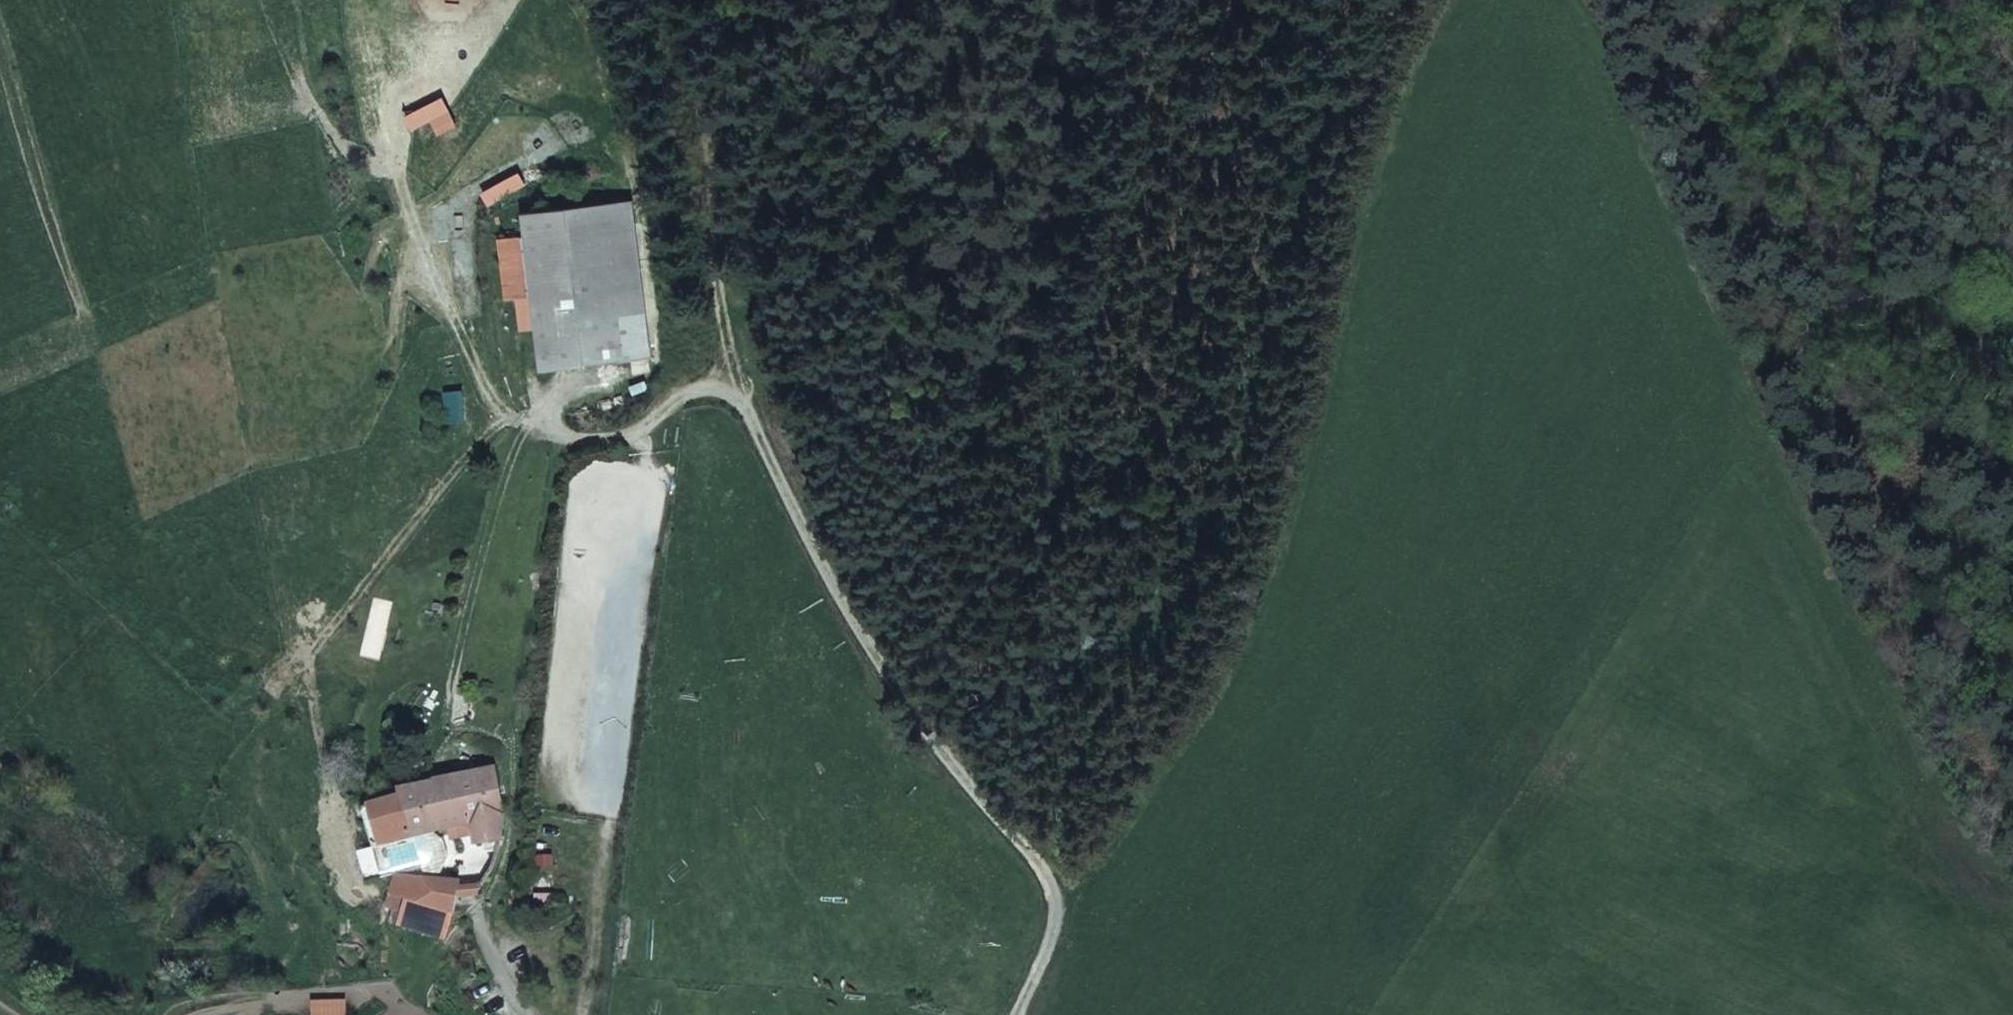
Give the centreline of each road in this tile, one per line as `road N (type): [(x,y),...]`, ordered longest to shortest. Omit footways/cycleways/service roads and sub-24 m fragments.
road 1 (track): [(1015,1014),(1061,903),(744,397),(718,34),(678,0)]

